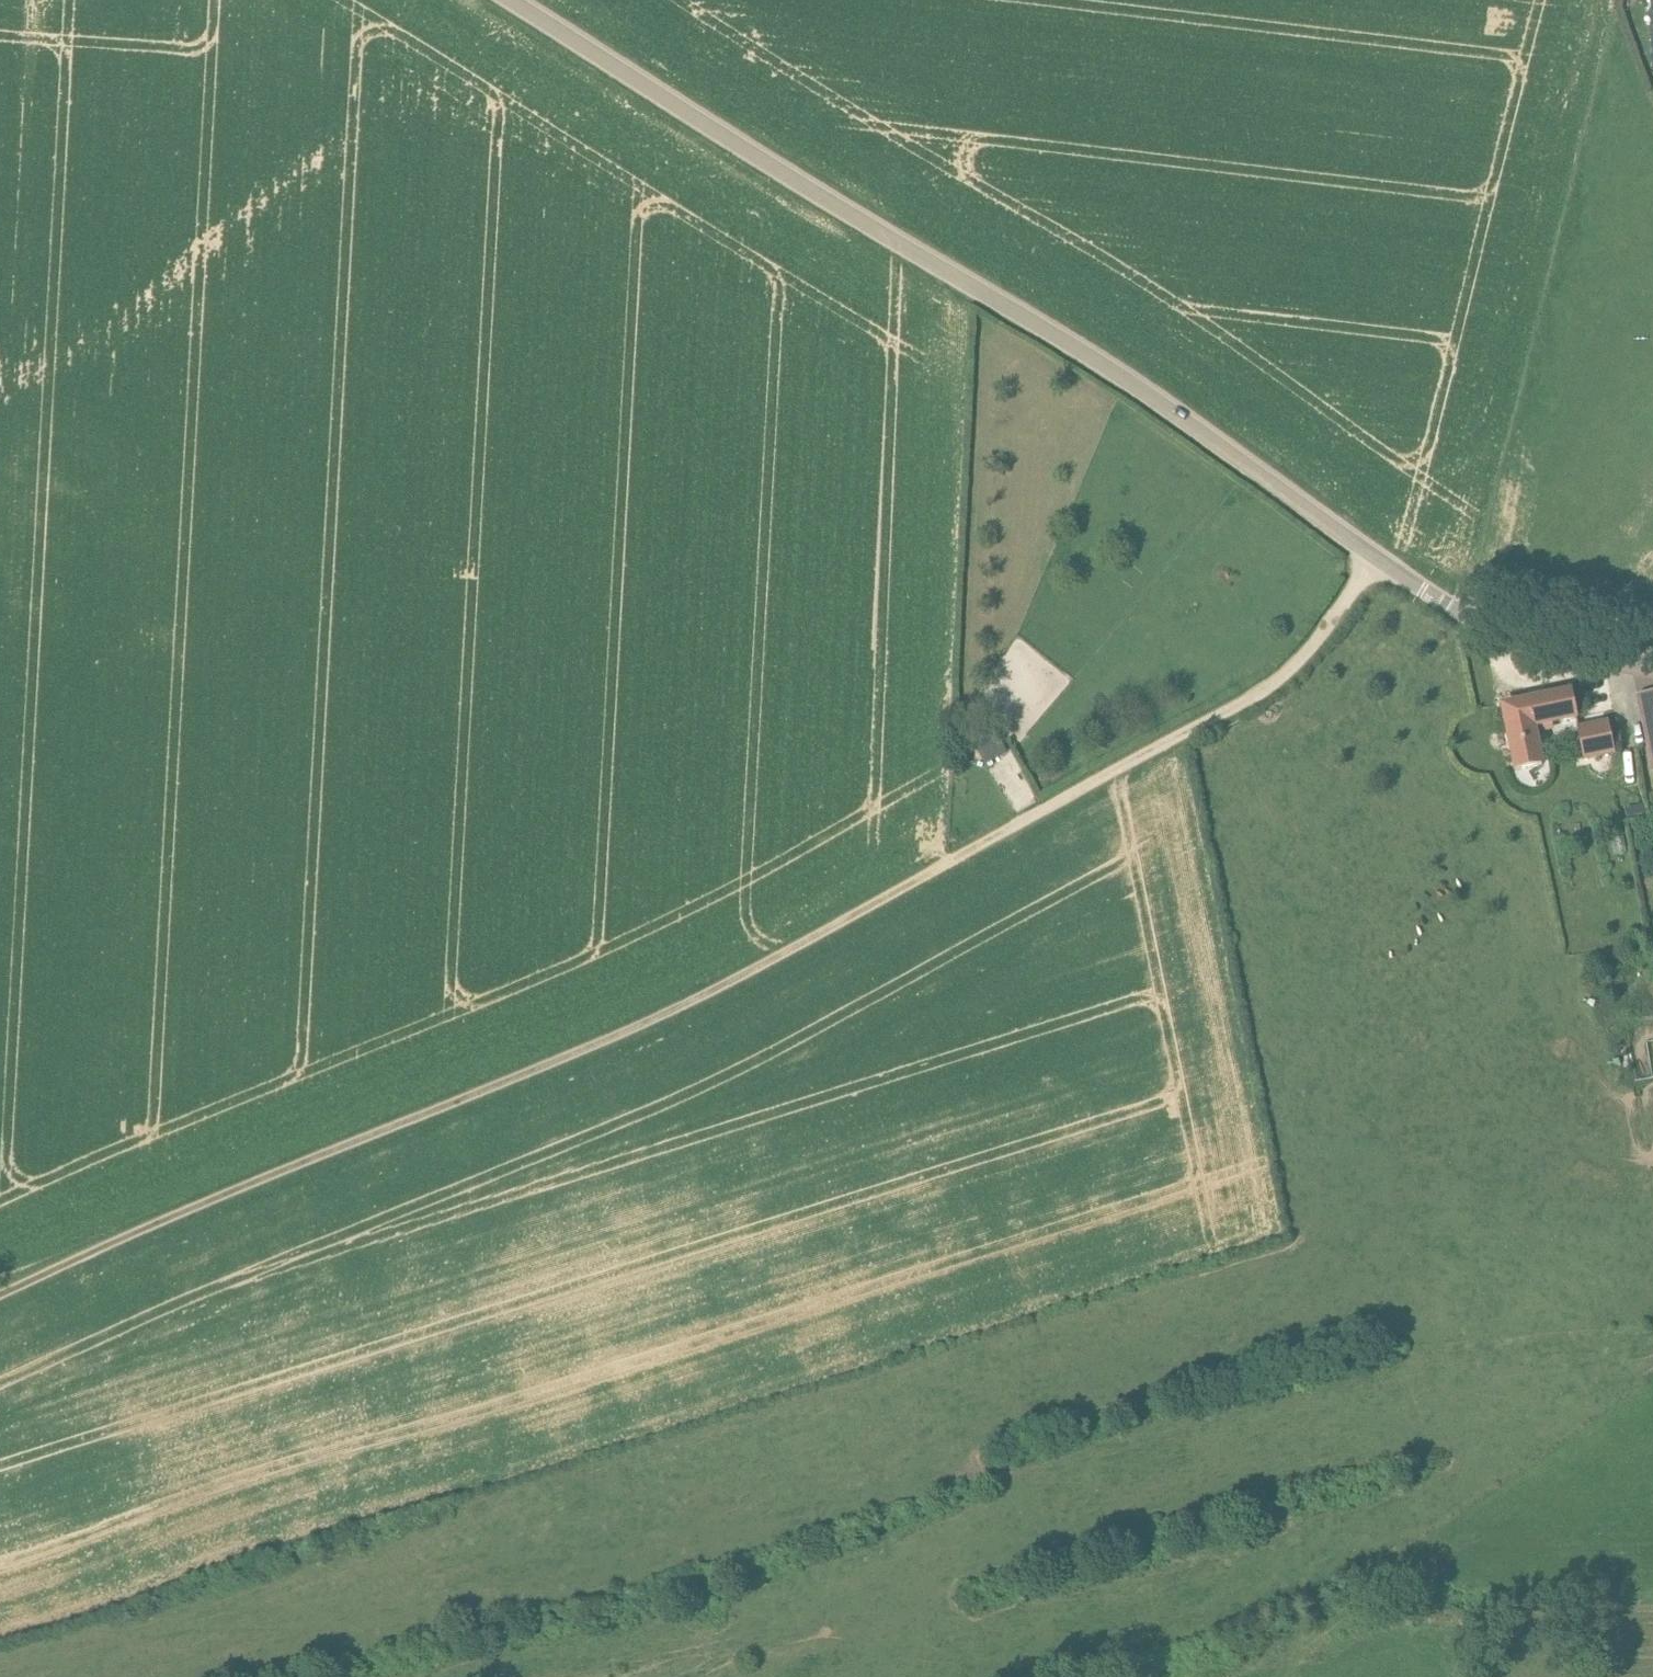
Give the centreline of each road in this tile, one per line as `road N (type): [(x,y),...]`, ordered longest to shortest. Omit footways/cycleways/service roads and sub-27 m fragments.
road 1 (track): [(0,1294),(654,1020),(808,941),(1273,685),(1308,652),(1375,557)]
road 2 (unclassified): [(1441,601),(1089,355),(511,0)]
road 3 (unclassified): [(1652,666),(1522,635),(1450,607)]

